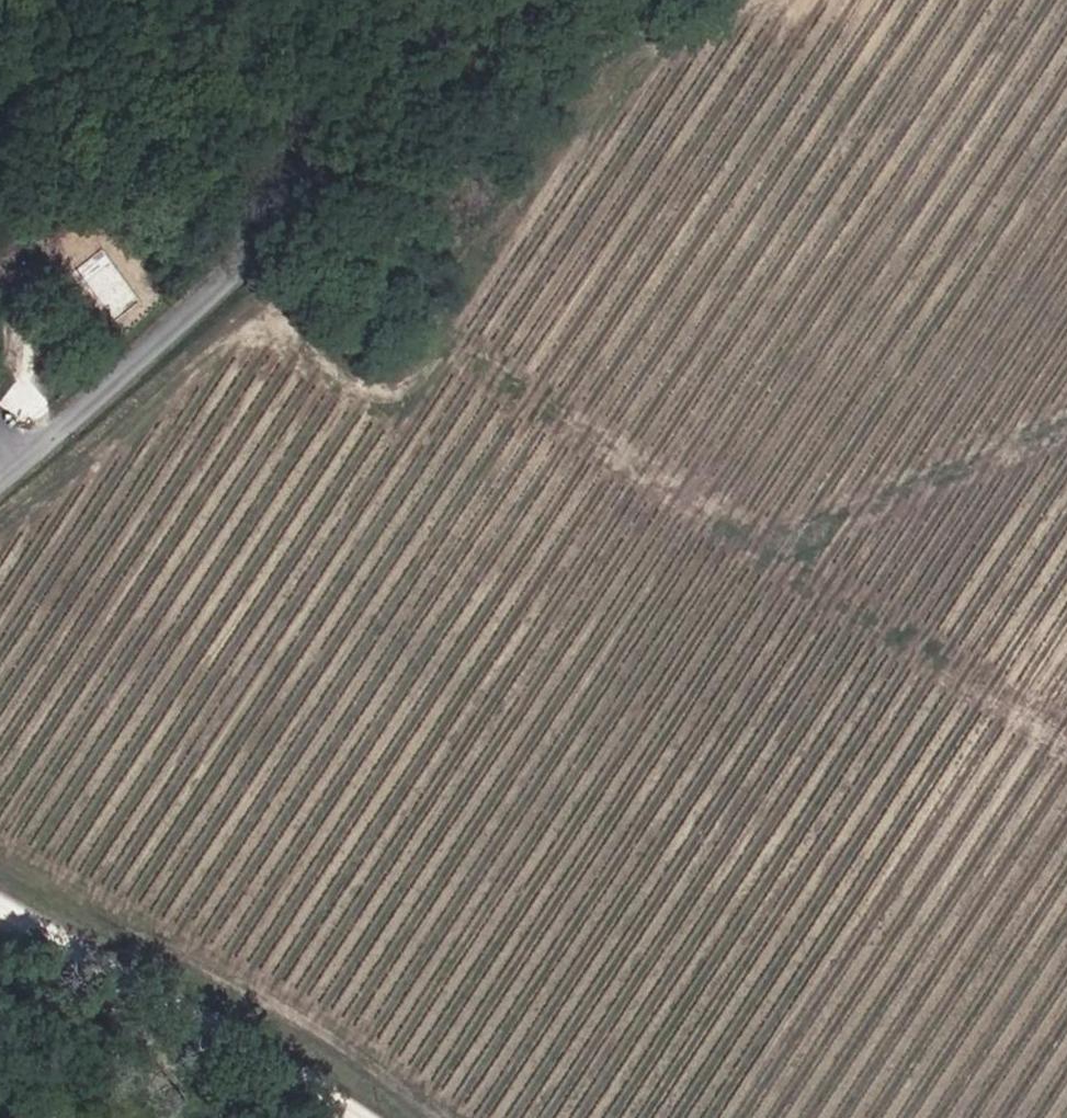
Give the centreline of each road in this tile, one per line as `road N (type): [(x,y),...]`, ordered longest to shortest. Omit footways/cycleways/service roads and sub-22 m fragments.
road 1 (unclassified): [(0,481),(246,267),(292,190),(493,0)]

